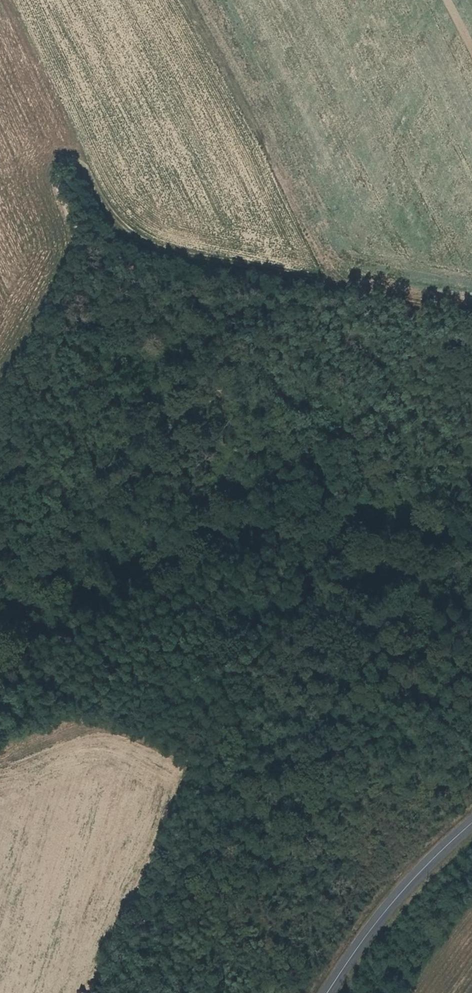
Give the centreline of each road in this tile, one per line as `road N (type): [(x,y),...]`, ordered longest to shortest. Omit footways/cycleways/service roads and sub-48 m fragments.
road 1 (track): [(471,301),(190,261),(128,241),(67,169),(56,175),(70,258),(0,380)]
road 2 (secondary): [(471,823),(358,941),(325,992)]

